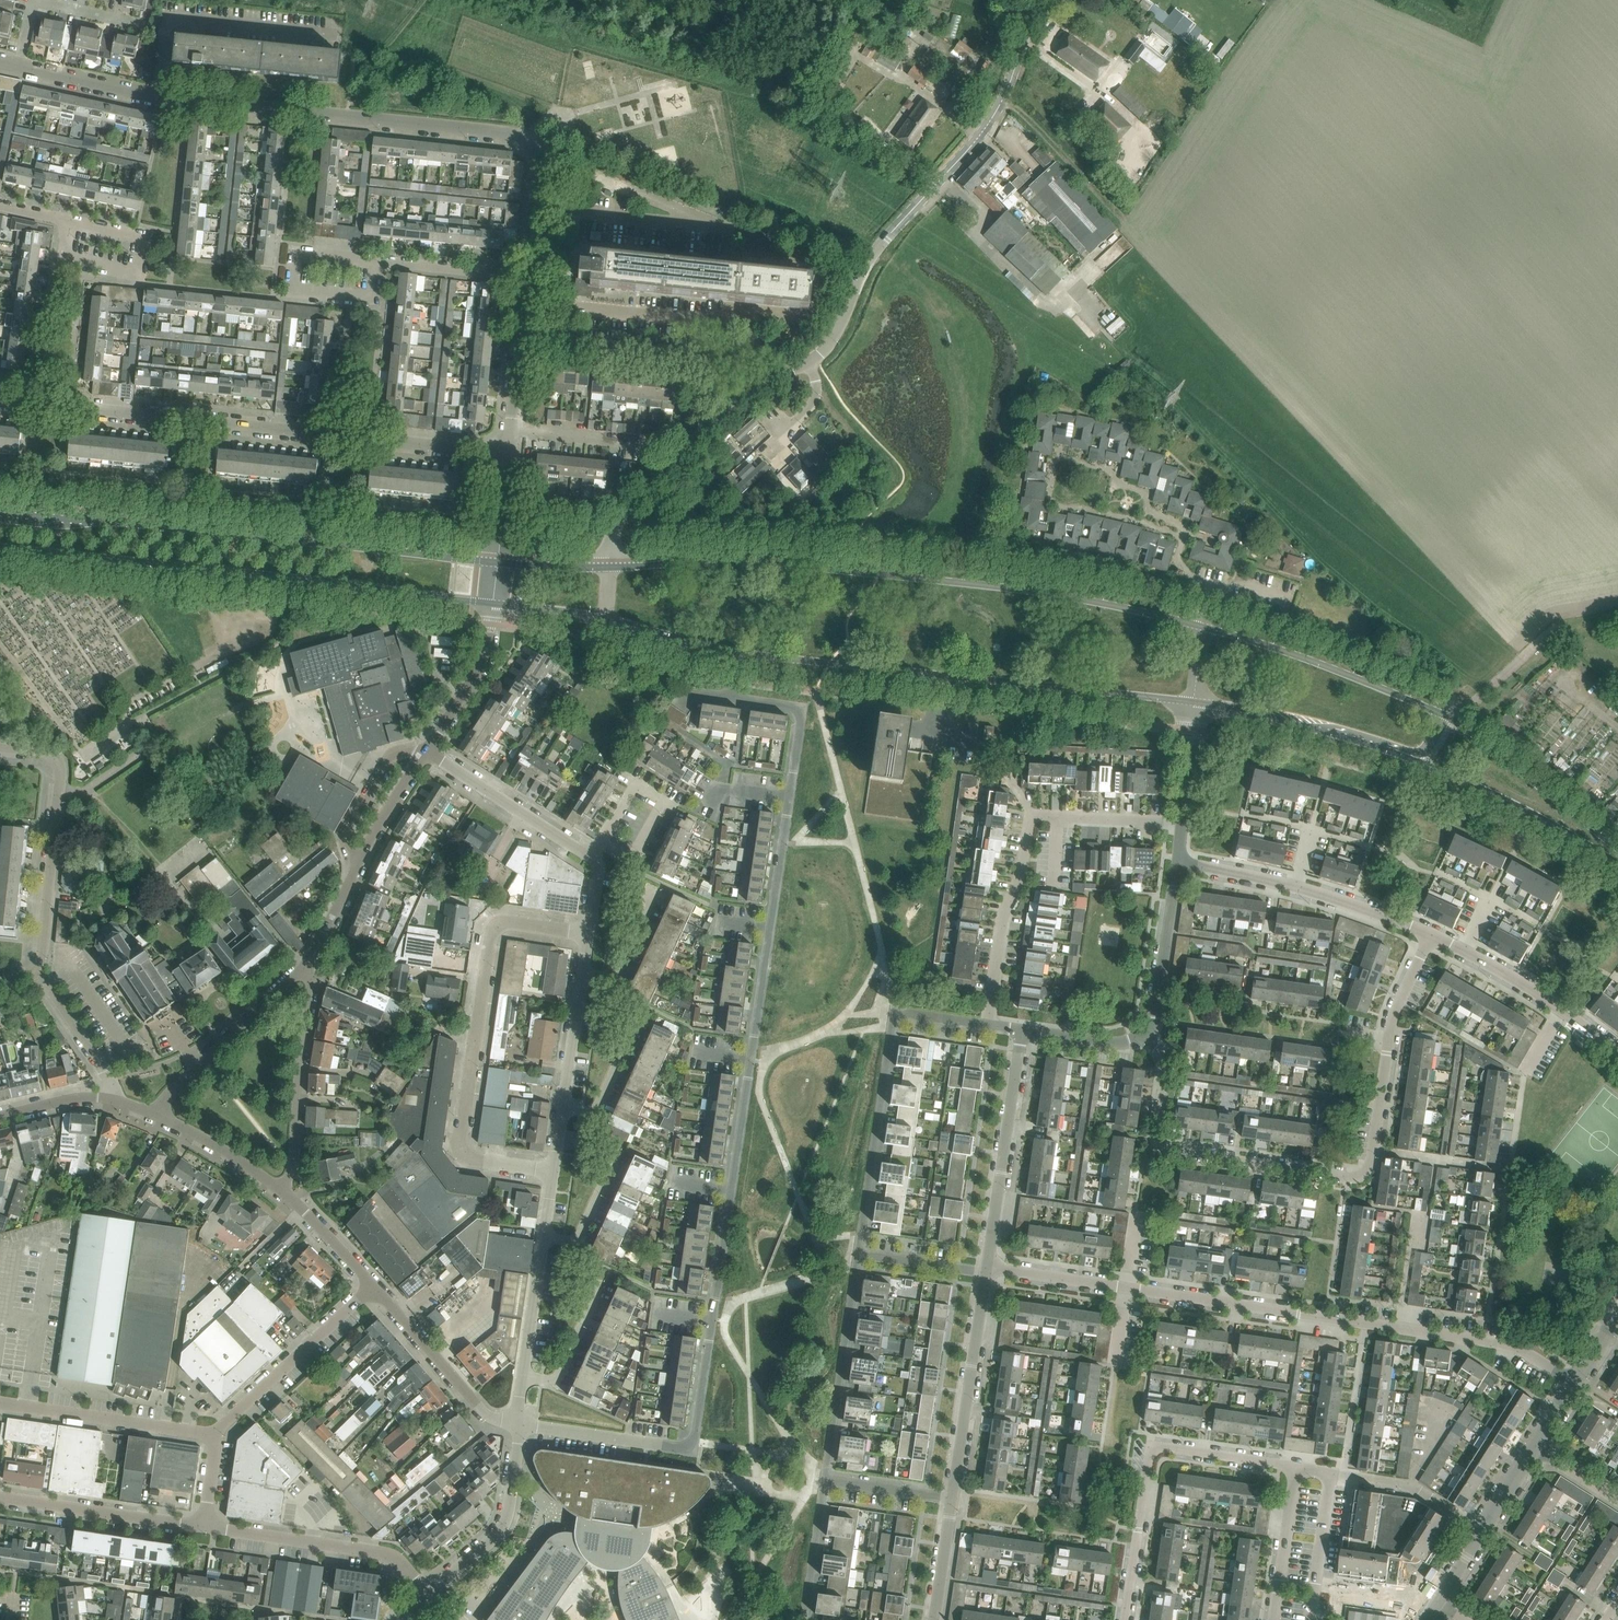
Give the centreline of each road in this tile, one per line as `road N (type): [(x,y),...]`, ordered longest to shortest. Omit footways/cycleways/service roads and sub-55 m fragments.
road 1 (residential): [(519,1423),(684,1449),(694,1442),(801,717),(795,706),(731,697)]
road 2 (unclassified): [(610,567),(627,510),(727,405),(820,354),(873,252),(984,129),(1025,64),(1038,0)]
road 3 (residential): [(1575,1385),(1489,1344),(987,1268)]
road 4 (residential): [(1145,1035),(1164,1059),(1158,1138),(1169,1151),(1357,1178),(1371,1165),(1390,1024),(1431,938)]
road 5 (residential): [(508,454),(0,402)]
road 6 (tertiary): [(496,562),(0,512)]
road 7 (tertiary): [(0,543),(492,603)]
road 8 (tertiary): [(738,651),(1193,703)]
road 9 (residential): [(534,208),(538,158),(516,134),(157,96)]
road 10 (unclassified): [(554,1172),(473,1162),(464,1150),(490,940),(507,924),(590,933)]
road 11 (tertiary): [(1004,586),(792,562),(610,567)]
road 12 (residential): [(987,1024),(895,1011),(860,1254)]
road 13 (residential): [(0,987),(40,972),(59,790),(52,757),(0,745)]
road 14 (residential): [(1124,1619),(1157,1452),(1295,1469)]
road 15 (residential): [(562,342),(694,354),(697,321),(565,308)]
road 16 (residential): [(1431,938),(1321,896),(1175,865)]
road 17 (tertiary): [(1444,717),(1204,627)]
road 18 (unclassified): [(157,96),(173,20),(341,36)]
road 19 (residential): [(987,1268),(1023,1030)]
road 20 (residential): [(427,1595),(389,1558),(204,1527)]
road 21 (residential): [(575,212),(581,171),(727,230),(725,264)]
road 22 (tertiary): [(1193,703),(1328,730),(1418,760)]
road 23 (residential): [(951,1500),(986,1273)]
road 24 (unclassified): [(287,1194),(312,996),(304,967)]
road 25 (residential): [(860,1254),(826,1481)]
road 26 (tertiary): [(1418,760),(1617,861)]
road 27 (tertiary): [(1617,855),(1444,717)]
road 28 (residential): [(216,1436),(0,1404)]
road 29 (unclassified): [(216,1436),(374,1289)]
road 30 (residential): [(987,1024),(1002,919),(1018,885),(1030,816)]
road 31 (unclassified): [(377,263),(373,299),(295,290),(298,254),(360,261)]
road 32 (unclassified): [(156,1113),(172,1089),(304,967)]
road 33 (residential): [(427,1595),(507,1520),(519,1423)]
road 34 (residential): [(204,1527),(0,1497)]
road 35 (tertiary): [(1204,627),(1004,586)]
road 36 (residential): [(519,1423),(484,1412),(374,1289)]
road 37 (residential): [(588,856),(426,751)]
road 38 (residential): [(1145,1035),(1175,865)]
road 39 (residential): [(1330,1474),(1408,1486),(1482,1532)]
road 40 (unclassified): [(426,751),(483,664),(492,603)]
road 41 (residential): [(603,841),(634,786),(663,802),(633,857)]
road 42 (residential): [(74,222),(66,259),(136,275),(145,238),(135,236)]
road 43 (residential): [(725,264),(571,249)]
road 44 (residential): [(287,1194),(156,1113)]
road 45 (residential): [(1274,1619),(1295,1469)]
road 46 (unclassified): [(358,859),(346,837),(389,760),(426,751)]
road 47 (unclassified): [(527,278),(377,263)]
road 48 (residential): [(1562,1012),(1431,938)]
road 49 (residential): [(660,445),(511,429)]
road 50 (residential): [(1030,816),(1178,823)]
road 51 (residential): [(1309,1619),(1330,1474)]
road 52 (residential): [(157,96),(17,68)]
road 53 (residential): [(523,1377),(544,1239)]
road 54 (tertiary): [(602,620),(738,651)]
road 55 (residential): [(826,1481),(806,1619)]
road 56 (unclassified): [(523,1377),(559,1374),(604,1282)]
road 57 (unclassified): [(105,1099),(106,1067),(46,982)]
road 58 (unclassified): [(563,1109),(597,1109),(639,1018)]
road 59 (unclassified): [(583,977),(606,982),(622,972),(661,889)]
road 60 (residential): [(563,1109),(583,977)]
road 61 (unclassified): [(544,1239),(579,1236),(619,1148)]
road 62 (residential): [(374,1289),(287,1194)]
road 63 (unclassified): [(358,859),(426,751)]
road 64 (residential): [(860,1254),(986,1273)]
road 65 (residential): [(826,1481),(951,1500)]
road 66 (residential): [(1023,1030),(1118,1044),(1145,1035)]
road 67 (residential): [(1178,823),(1193,703)]
road 68 (unclassified): [(304,967),(358,859)]
road 69 (residential): [(934,1619),(951,1500)]

